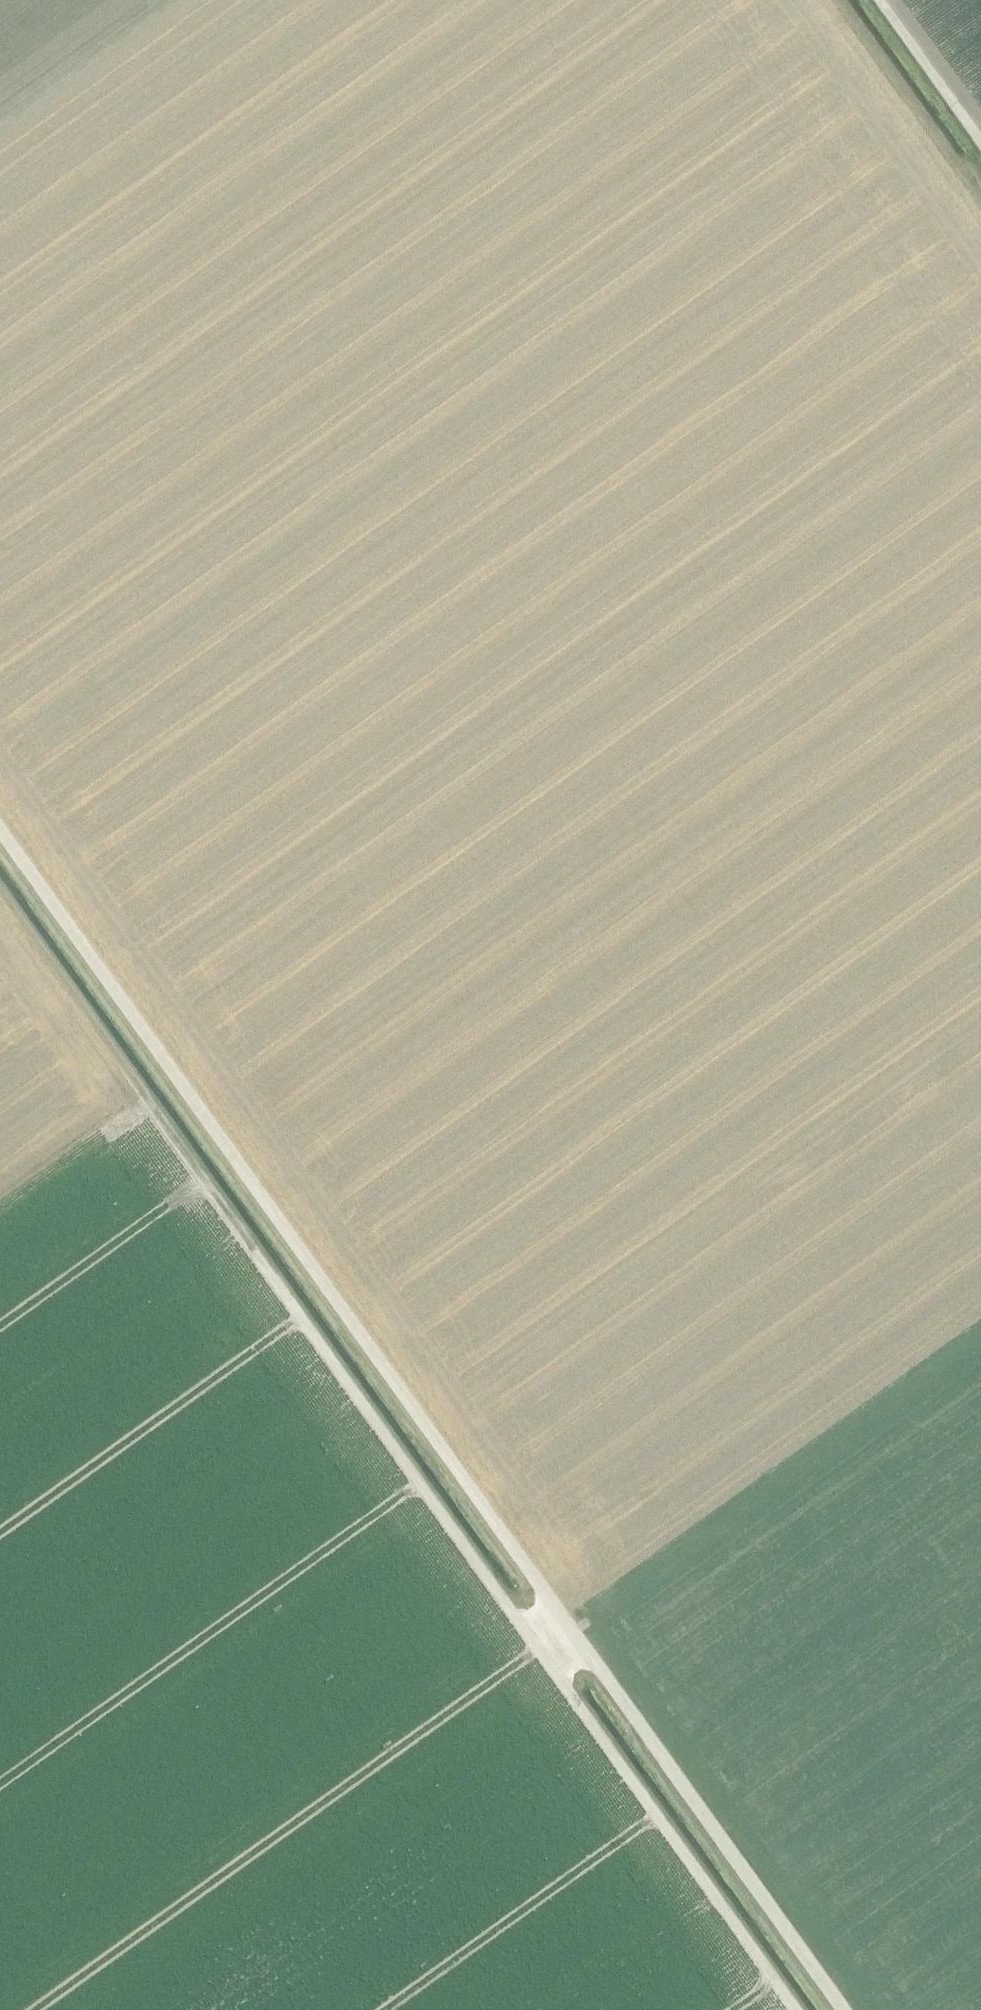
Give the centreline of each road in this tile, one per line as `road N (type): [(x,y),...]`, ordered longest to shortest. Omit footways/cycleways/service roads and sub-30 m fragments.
road 1 (track): [(881,0),(980,140)]

